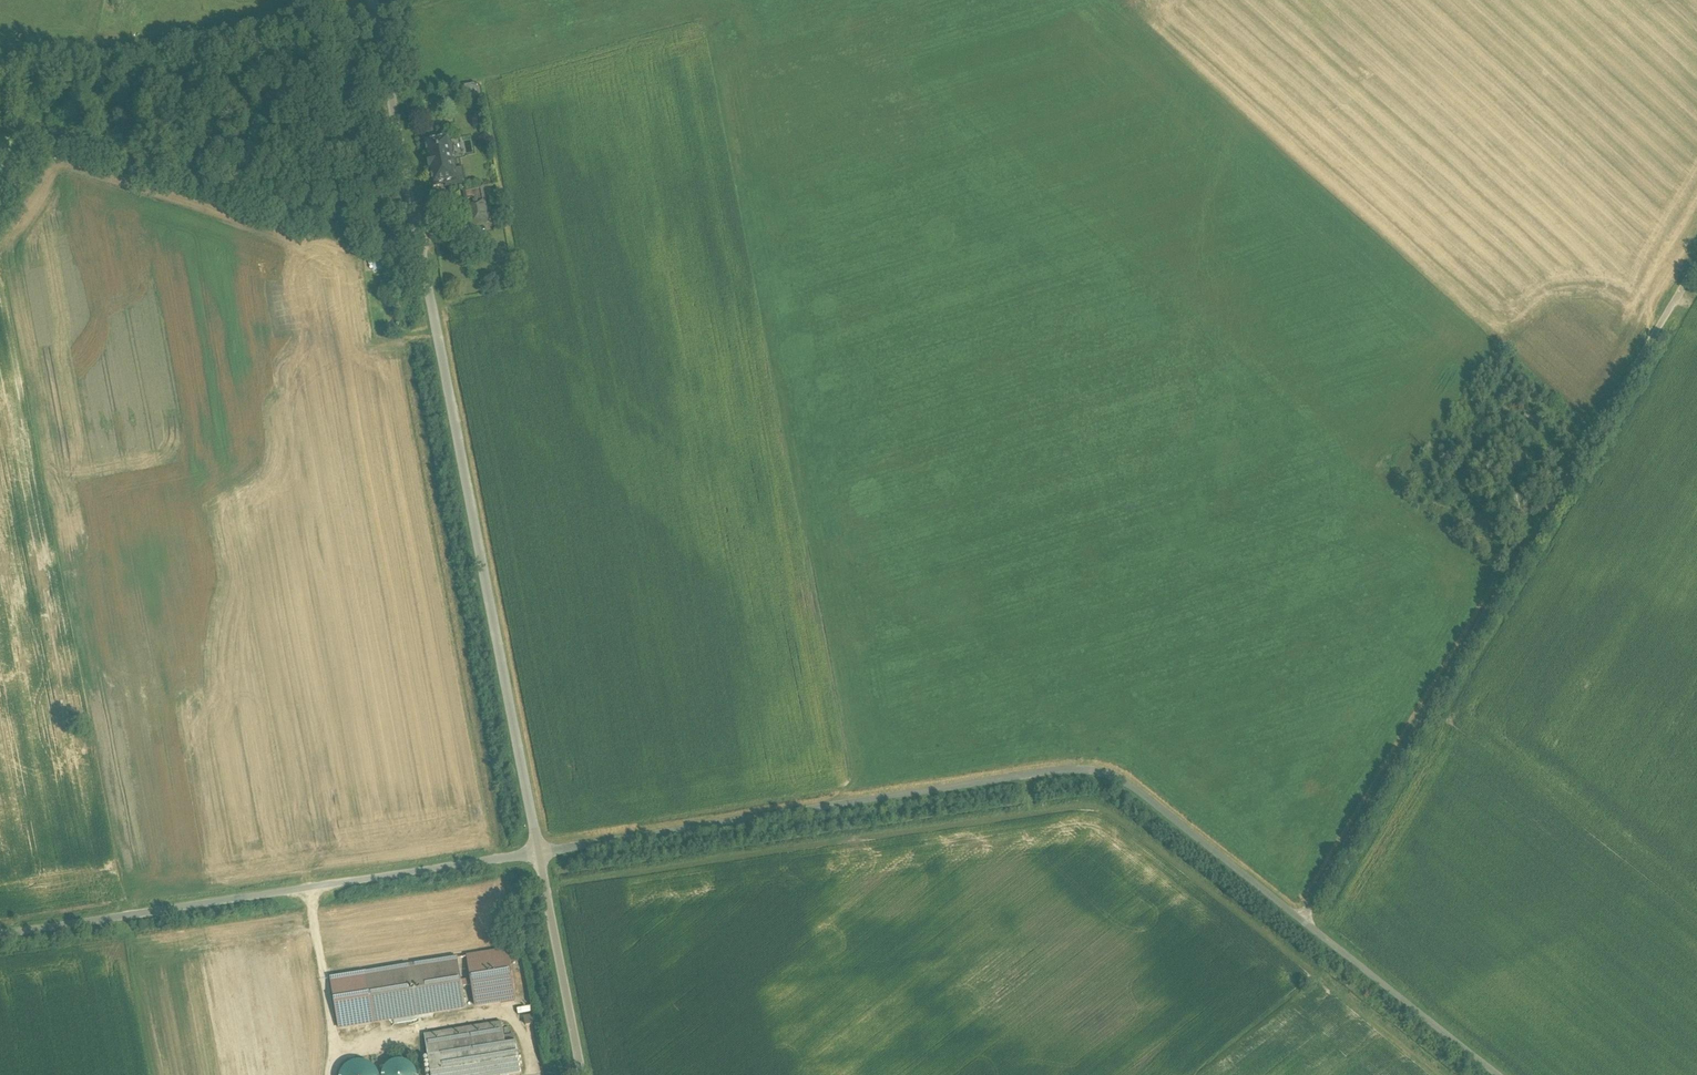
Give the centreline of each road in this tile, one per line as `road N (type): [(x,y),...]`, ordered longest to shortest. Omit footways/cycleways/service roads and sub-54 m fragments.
road 1 (unclassified): [(1504,1074),(1156,801),(1095,769),(1068,766),(540,855)]
road 2 (unclassified): [(540,855),(372,0)]
road 3 (track): [(1302,916),(1696,266)]
road 4 (unclassified): [(0,937),(540,855)]
road 5 (track): [(0,114),(80,129),(418,239)]
road 6 (track): [(0,70),(316,0)]
road 7 (unclassified): [(540,855),(582,1074)]

